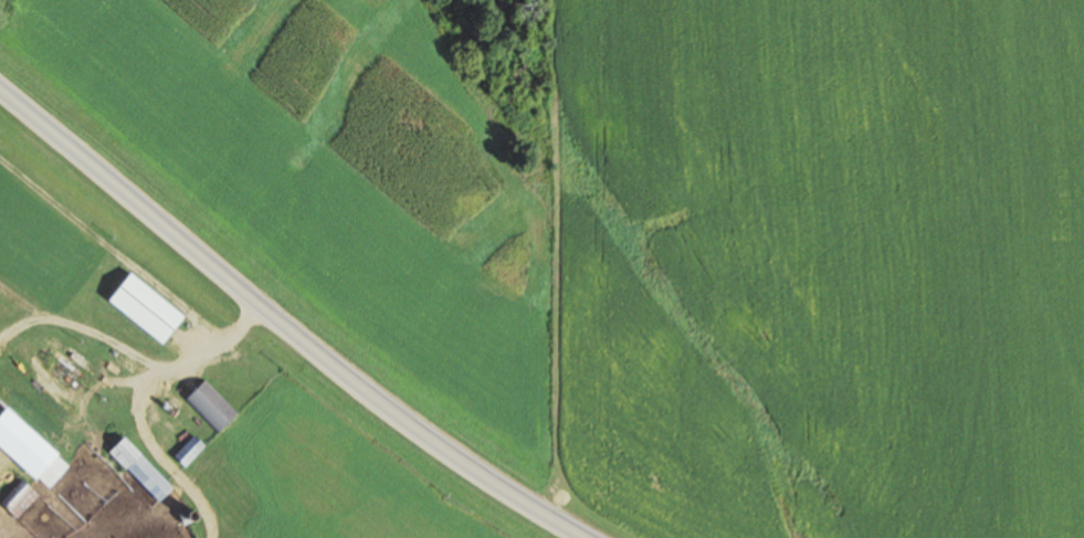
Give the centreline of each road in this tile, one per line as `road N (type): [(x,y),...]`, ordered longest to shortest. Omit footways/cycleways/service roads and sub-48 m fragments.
road 1 (secondary): [(586,537),(460,467),(0,90)]

